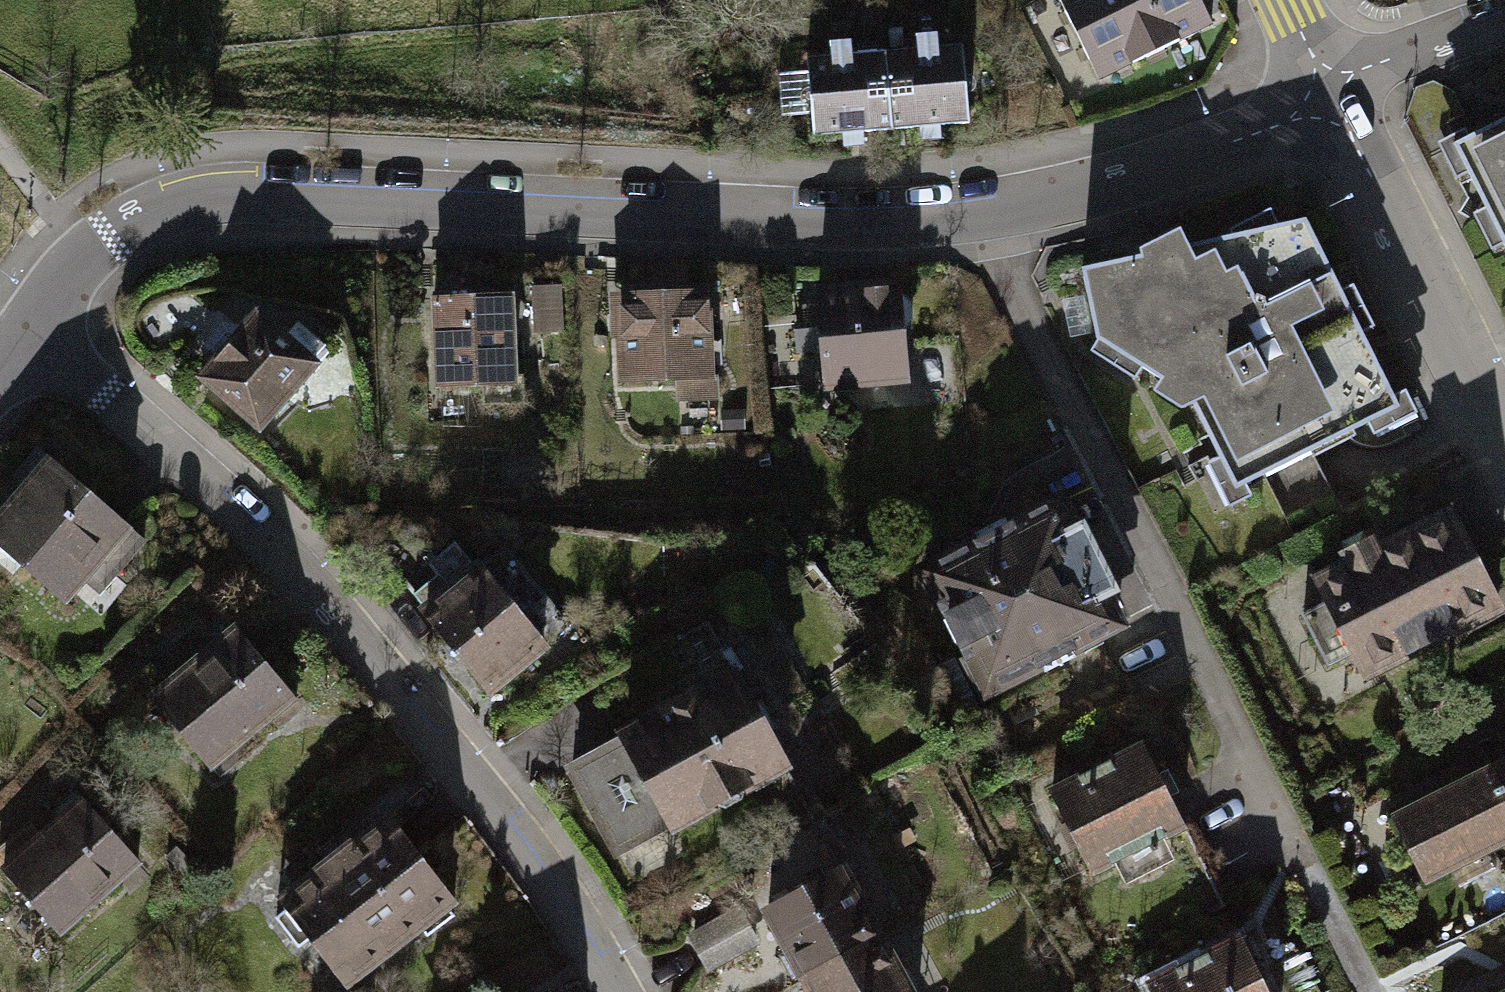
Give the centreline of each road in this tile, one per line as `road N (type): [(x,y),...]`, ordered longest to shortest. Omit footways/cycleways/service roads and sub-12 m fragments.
road 1 (residential): [(1324,94),(1209,150),(1074,195),(986,211),(869,221),(238,192),(164,208),(118,231),(90,253),(30,326)]
road 2 (residential): [(30,326),(252,533),(498,826),(607,991)]
road 3 (residential): [(1504,444),(1324,94)]
road 4 (residential): [(1504,15),(1416,47),(1324,94)]

